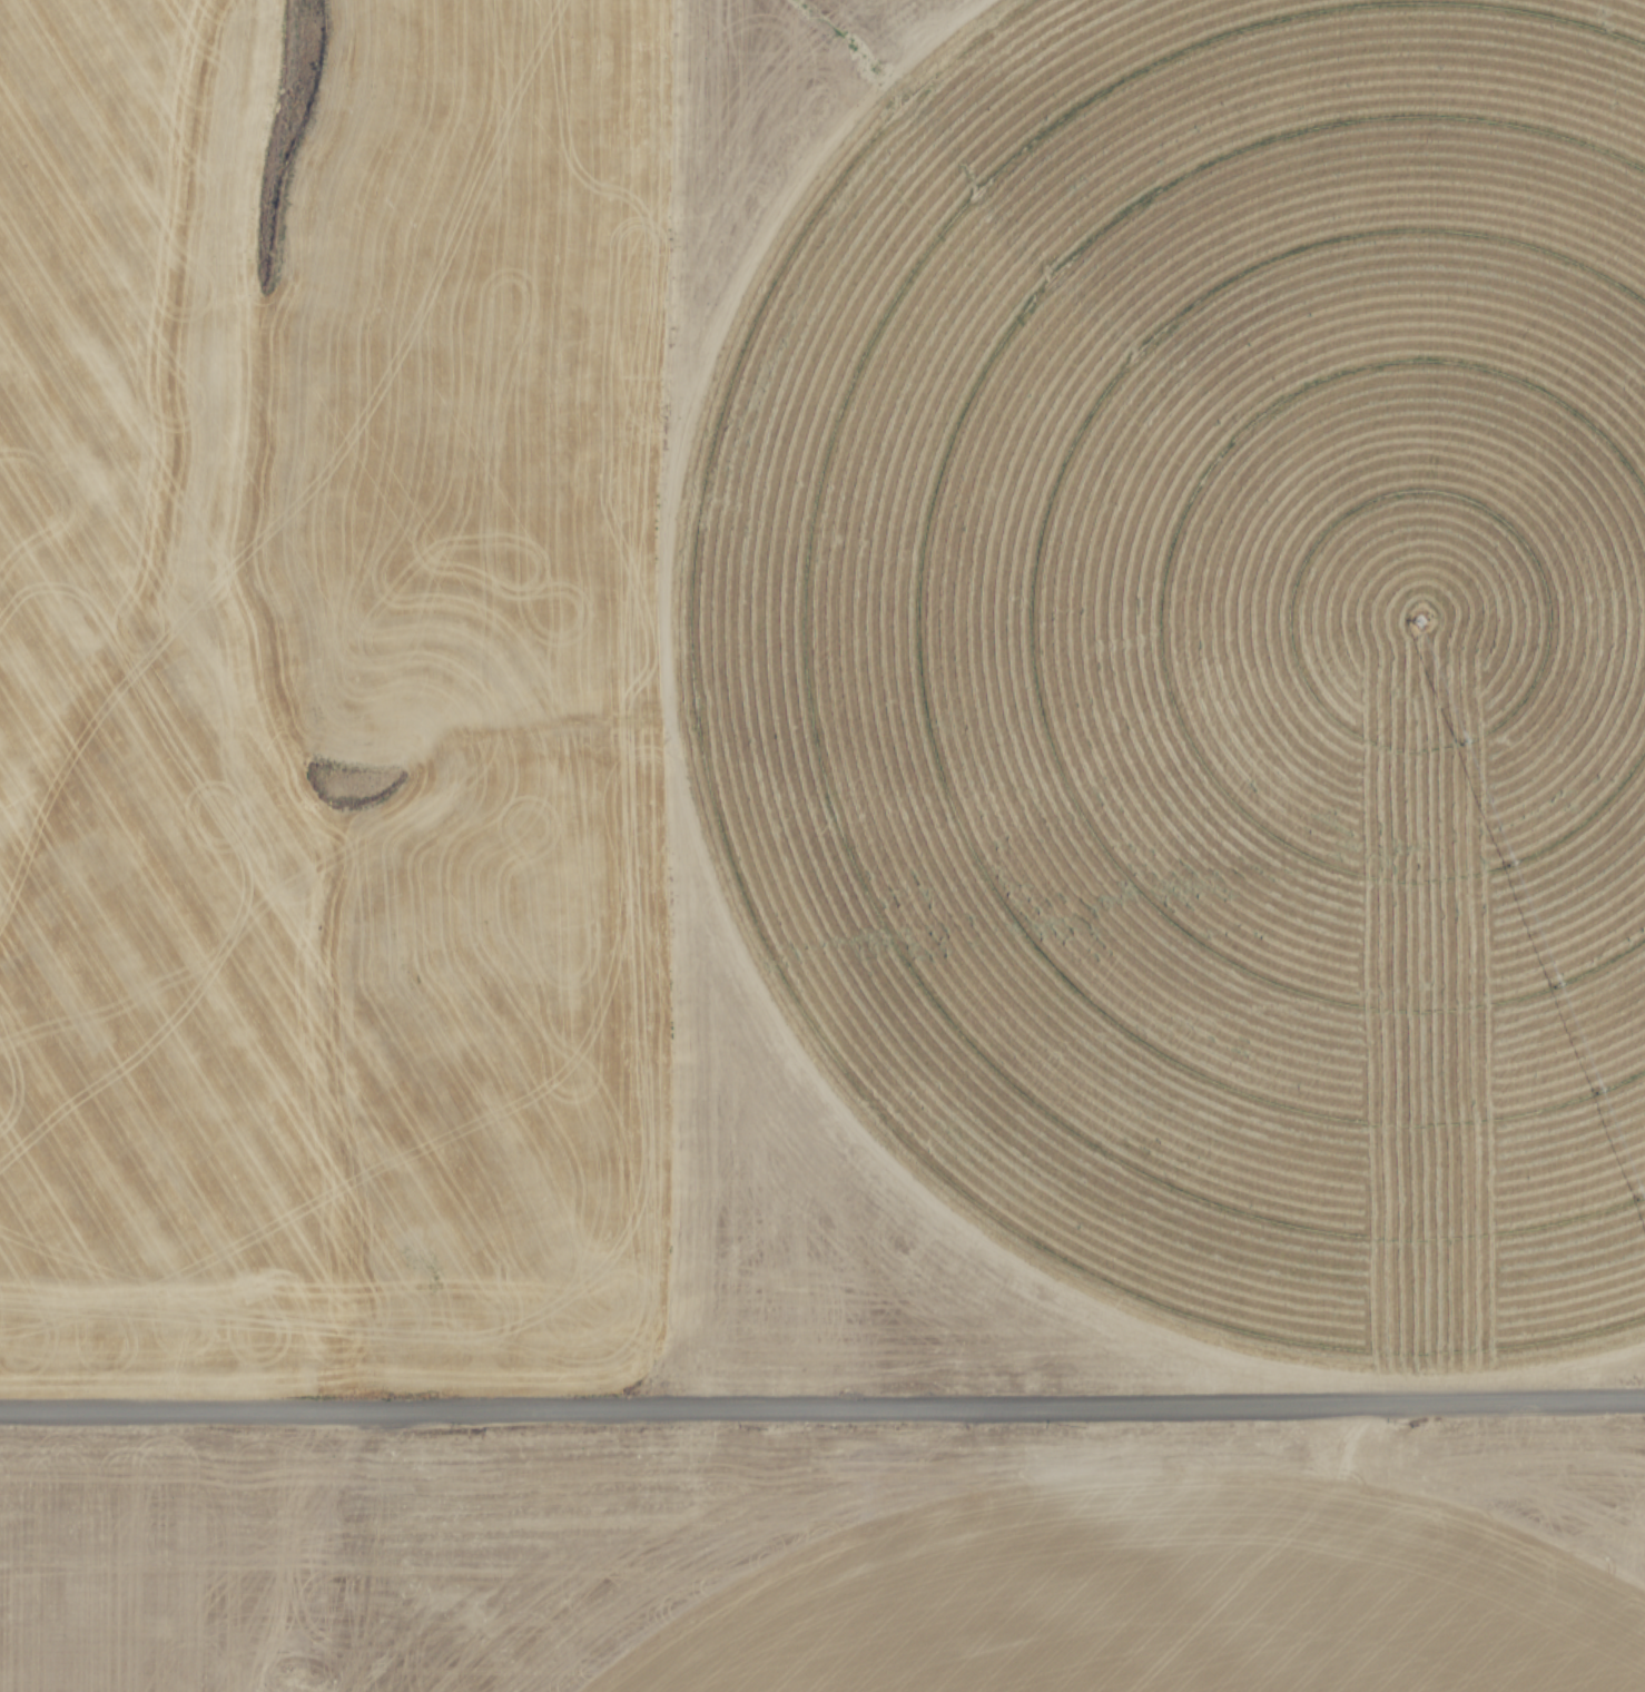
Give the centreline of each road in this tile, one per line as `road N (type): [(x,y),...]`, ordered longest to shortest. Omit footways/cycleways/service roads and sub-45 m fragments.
road 1 (tertiary): [(0,1415),(1644,1403)]

